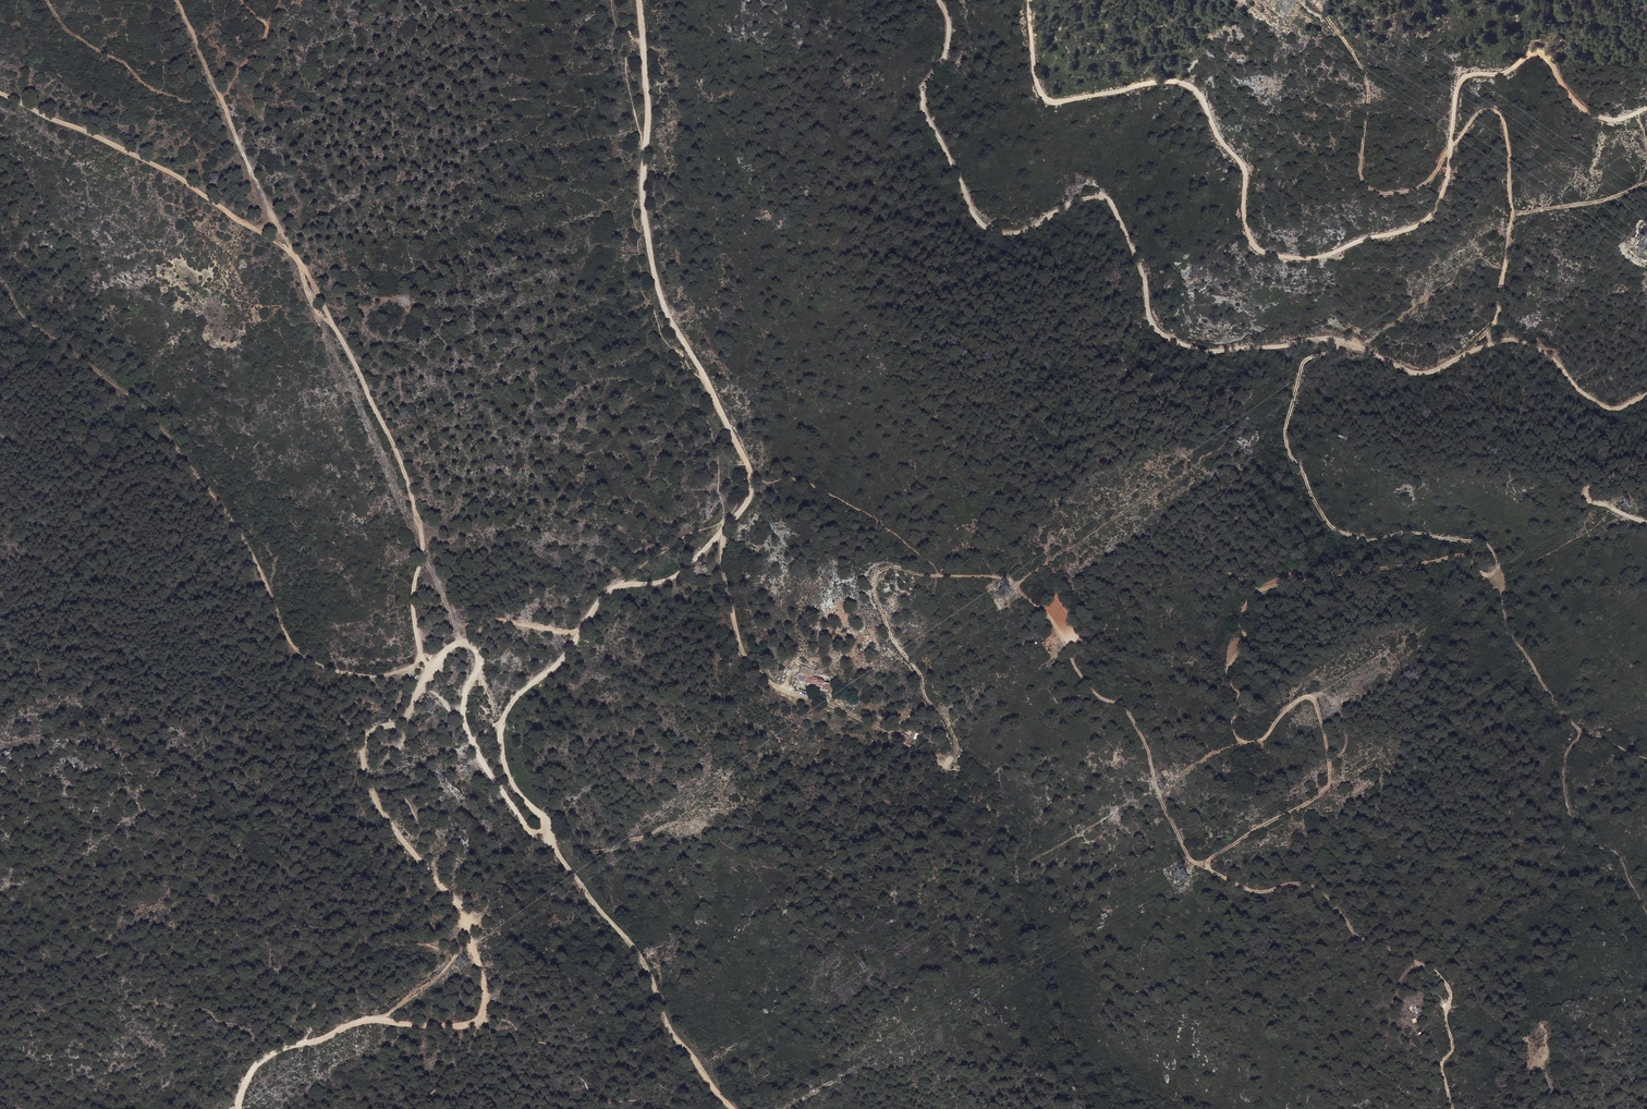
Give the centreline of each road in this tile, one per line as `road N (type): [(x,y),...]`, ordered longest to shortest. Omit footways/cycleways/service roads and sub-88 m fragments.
road 1 (track): [(1453,1108),(1442,1066),(1453,1041),(1446,984),(1361,940),(1313,889),(1252,892),(1189,859),(1133,718),(1093,692),(1045,613),(1006,579),(899,569),(876,578),(894,641),(949,726),(955,744),(945,767),(765,678),(738,641),(720,534)]
road 2 (track): [(938,0),(947,37),(924,102),(976,218),(1014,232),(1073,201),(1108,198),(1143,275),(1148,315),(1175,341),(1208,352),(1326,340),(1423,372),(1503,339),(1525,341),(1596,402),(1622,407),(1646,394)]
road 3 (track): [(552,843),(523,822),(466,728),(465,689),(478,661),(467,645),(456,647),(442,655),(404,719),(374,729),(363,750),(373,790),(400,838),(462,909),(486,984),(482,1015),(454,1027),(367,1020),(274,1053),(252,1073),(239,1108)]
road 4 (track): [(1030,0),(1037,81),(1049,100),(1171,82),(1203,98),(1243,165),(1251,239),(1272,255),(1321,258),(1437,214),(1469,76),(1503,75),(1536,53),(1546,55),(1577,101),(1604,122),(1646,108)]
road 5 (track): [(177,0),(242,151),(349,348),(406,476),(423,543),(413,598),(418,638),(432,672)]
road 6 (track): [(422,658),(375,677),(307,661),(291,645),(234,522),(171,439),(125,390),(20,313),(0,278)]
road 7 (track): [(1489,344),(1513,214),(1500,115),(1482,115),(1446,151),(1427,185),(1374,189),(1363,168),(1365,71),(1322,9)]
road 8 (track): [(1497,572),(1482,574),(1456,555),(1297,581),(1249,602),(1238,618),(1244,644),(1231,666),(1234,734),(1257,742),(1291,708),(1323,695),(1345,729),(1346,746),(1329,759)]
road 9 (track): [(720,534),(747,502),(750,470),(665,308),(654,270),(643,185),(649,115),(639,0)]
road 10 (track): [(720,534),(678,575),(613,587),(561,661),(528,687),(504,720),(507,773),(552,843)]
road 11 (track): [(1346,343),(1304,360),(1284,437),(1326,523),(1359,539),(1404,531),(1484,542),(1497,572)]
road 12 (track): [(48,0),(64,29),(124,62),(145,86),(212,107),(268,26),(242,0)]
road 13 (track): [(0,94),(127,151),(295,253)]
road 14 (track): [(732,1108),(675,1037),(632,944),(552,843)]
road 15 (track): [(0,108),(71,154),(93,205),(151,251),(173,247),(218,205)]
road 16 (track): [(1312,695),(1328,789),(1200,865)]
road 17 (track): [(1513,214),(1602,200),(1646,181)]
road 18 (track): [(1646,464),(1589,489),(1587,500),(1646,524)]
road 19 (track): [(470,940),(444,970),(375,1021)]

